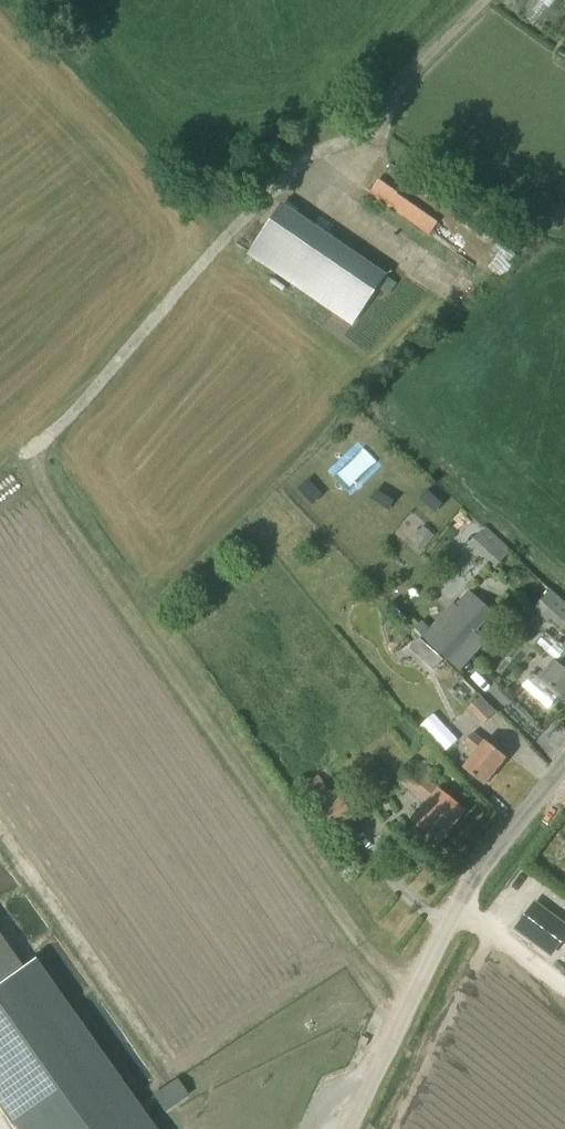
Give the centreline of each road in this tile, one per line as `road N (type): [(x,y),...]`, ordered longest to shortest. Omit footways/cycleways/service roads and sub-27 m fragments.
road 1 (unclassified): [(483,867),(450,912),(349,1128)]
road 2 (unclassified): [(483,867),(564,763)]

